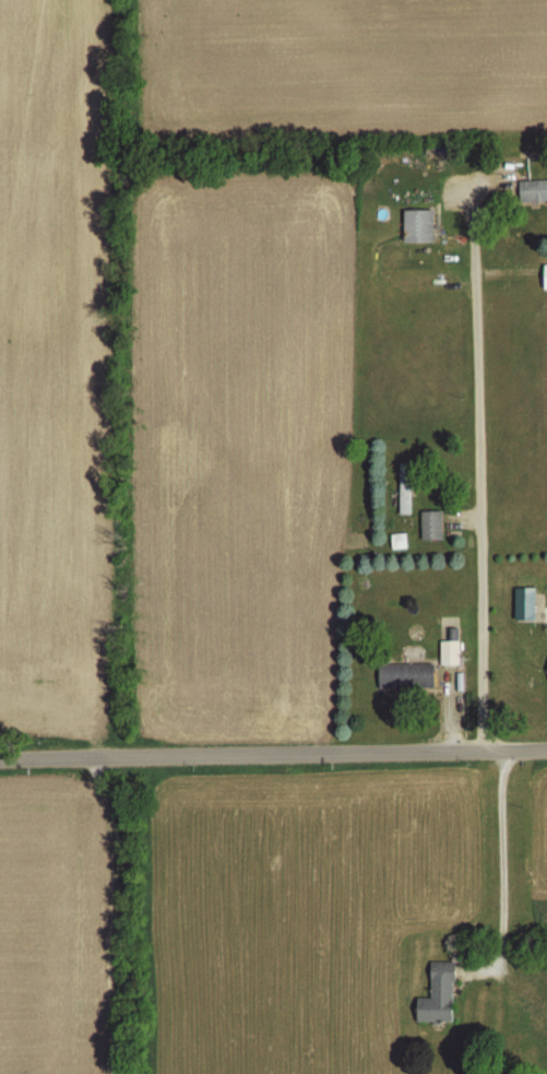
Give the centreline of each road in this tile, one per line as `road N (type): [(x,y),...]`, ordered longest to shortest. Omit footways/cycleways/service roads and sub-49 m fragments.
road 1 (residential): [(546,750),(0,758)]

